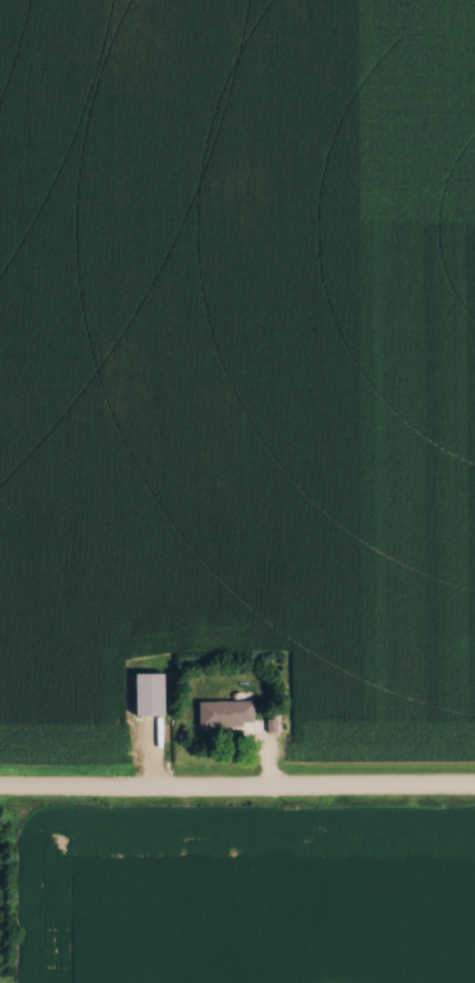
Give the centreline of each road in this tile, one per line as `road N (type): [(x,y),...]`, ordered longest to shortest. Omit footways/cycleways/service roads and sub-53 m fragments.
road 1 (tertiary): [(0,790),(474,791)]

